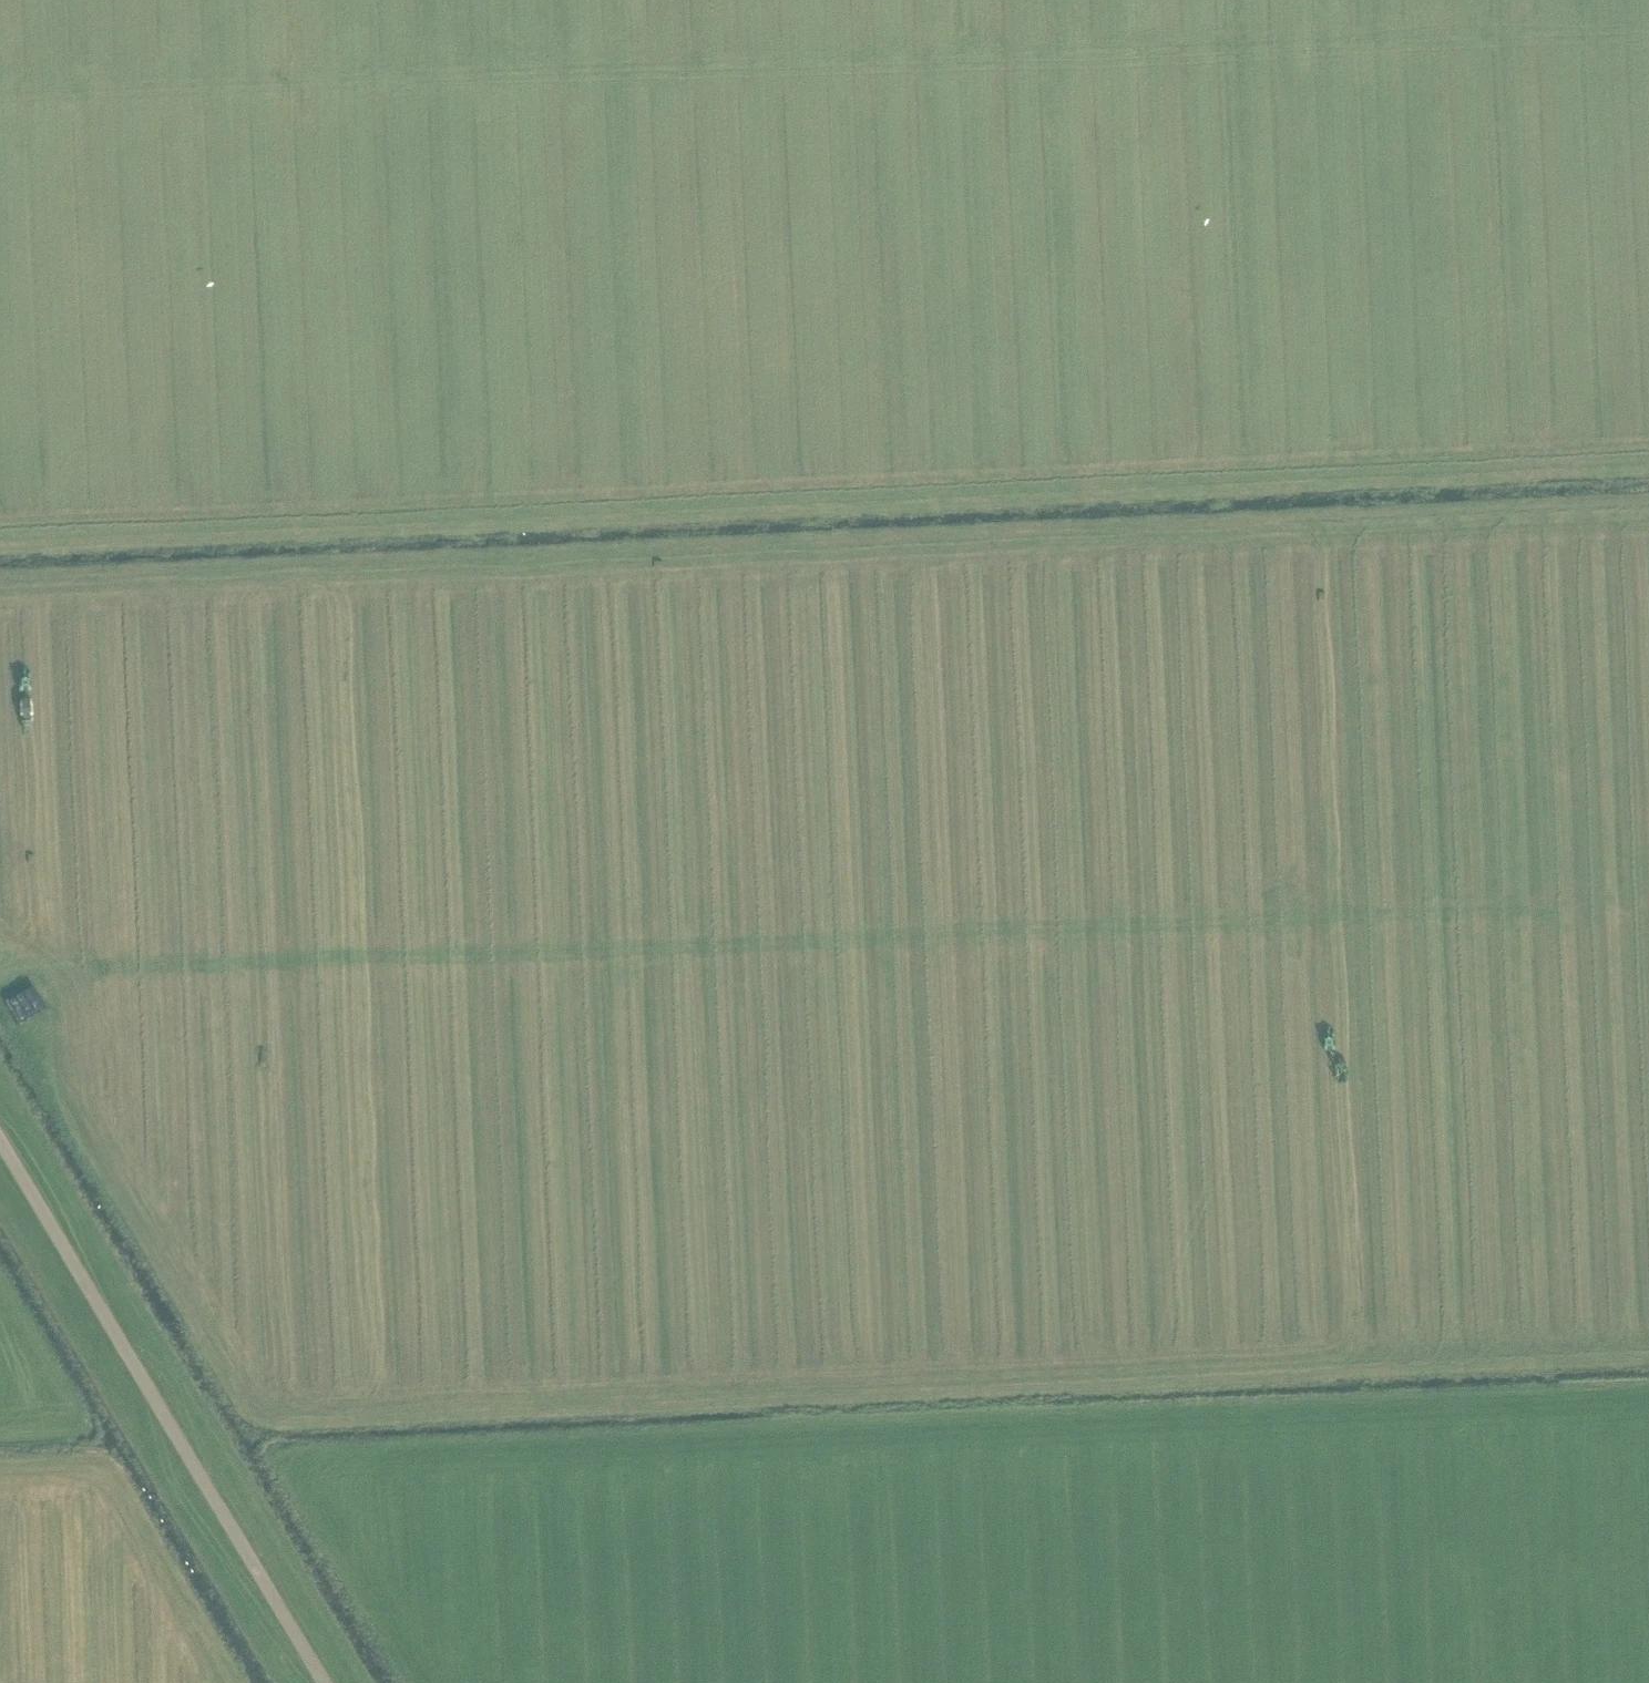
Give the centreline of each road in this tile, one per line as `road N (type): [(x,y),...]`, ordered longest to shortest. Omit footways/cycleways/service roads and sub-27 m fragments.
road 1 (unclassified): [(326,1682),(0,1141)]

